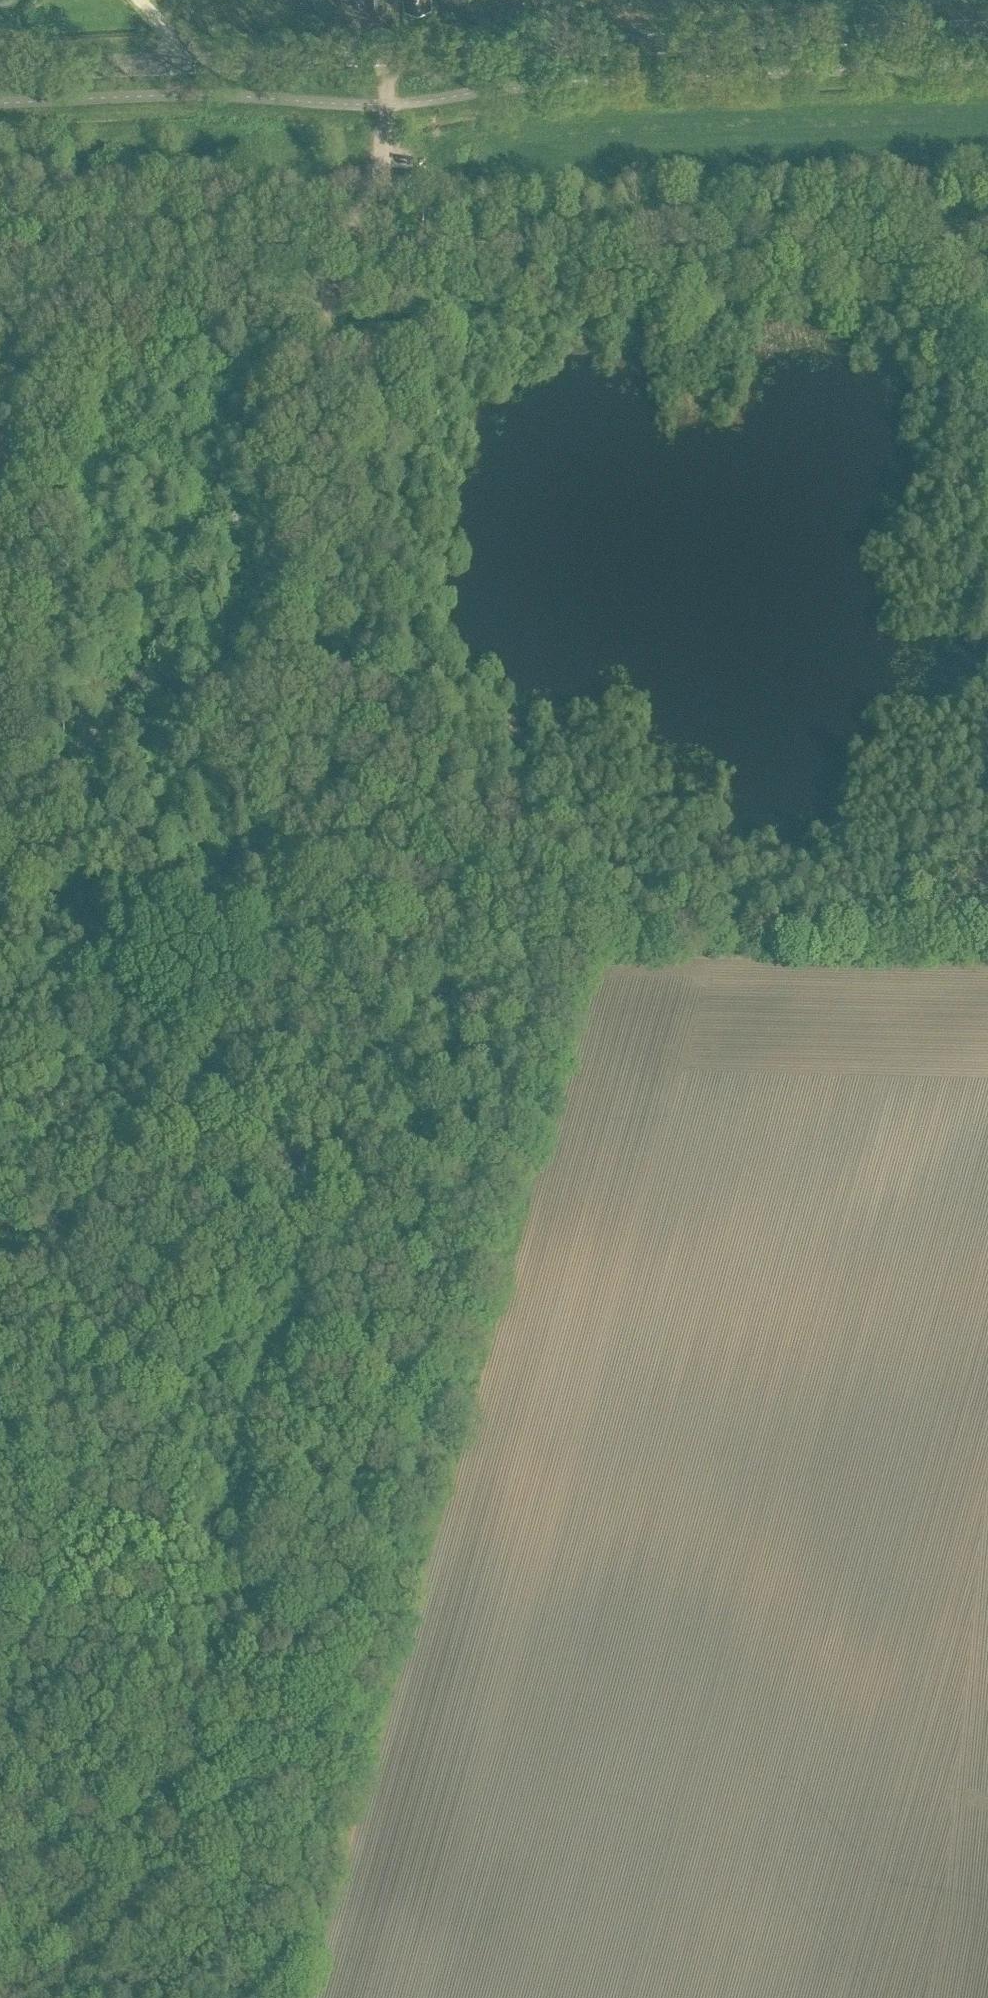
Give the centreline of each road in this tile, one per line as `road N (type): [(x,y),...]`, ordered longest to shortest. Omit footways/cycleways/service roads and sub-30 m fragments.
road 1 (tertiary): [(0,72),(987,29)]
road 2 (track): [(511,885),(365,759),(297,712),(328,321),(324,301),(300,295)]
road 3 (track): [(300,295),(264,361),(216,511),(140,691),(57,778),(18,857),(0,919)]
road 4 (track): [(987,224),(349,231)]
road 5 (track): [(0,240),(349,231)]
road 6 (track): [(289,947),(270,898),(297,712)]
road 7 (track): [(454,1011),(419,978),(315,960),(289,947)]
road 8 (track): [(511,885),(560,916),(643,860)]
road 9 (track): [(440,1142),(459,1063),(454,1011)]

